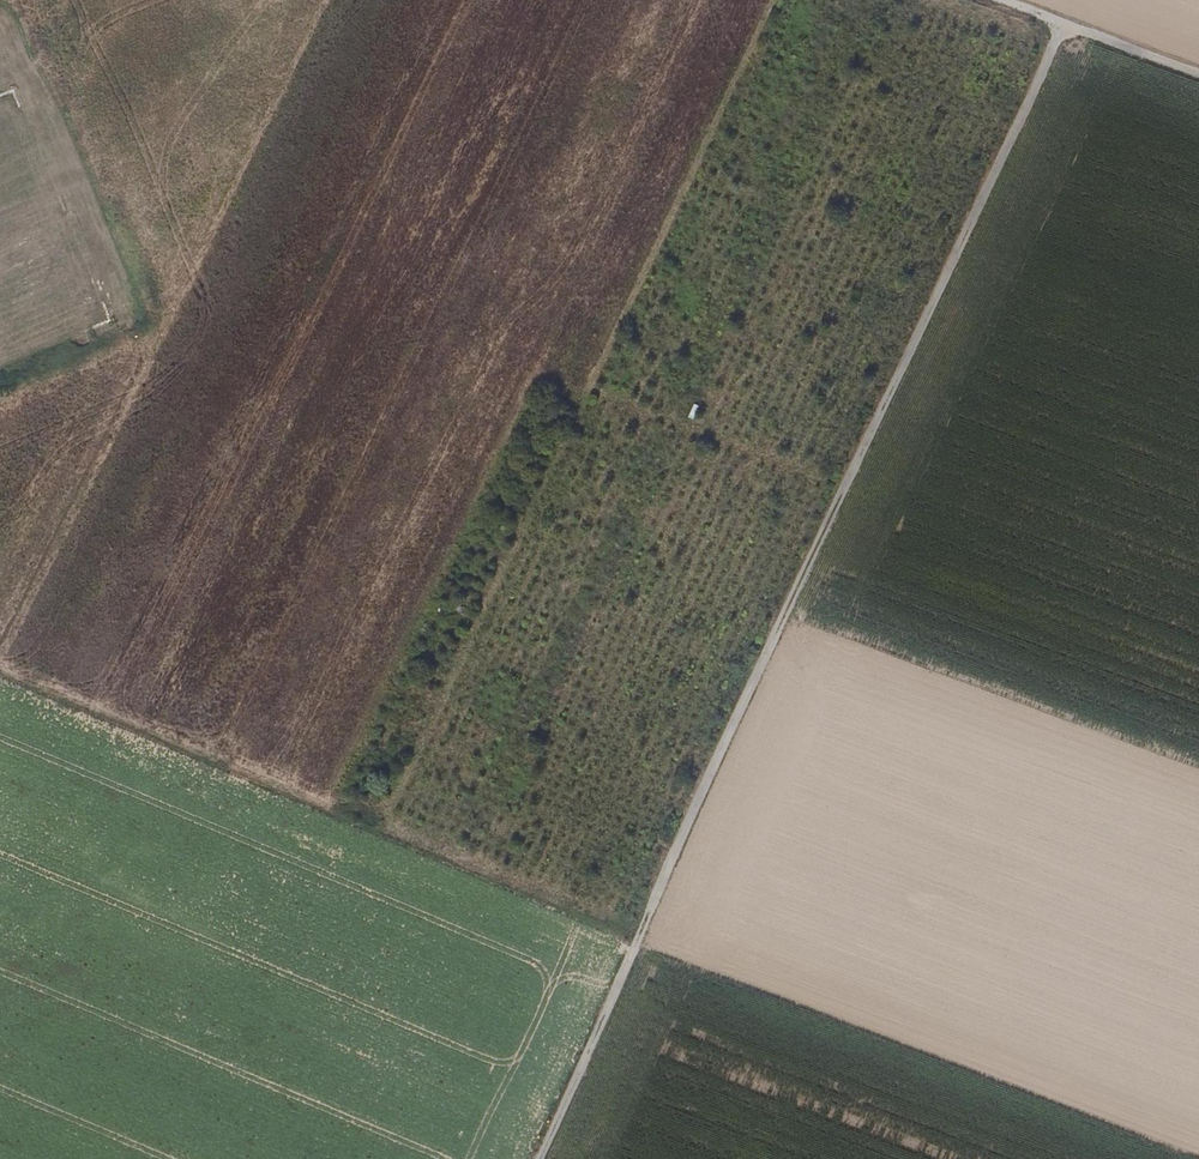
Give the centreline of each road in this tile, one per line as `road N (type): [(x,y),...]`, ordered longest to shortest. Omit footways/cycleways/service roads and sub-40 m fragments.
road 1 (track): [(551,1158),(1067,35)]
road 2 (track): [(1067,35),(1198,82)]

